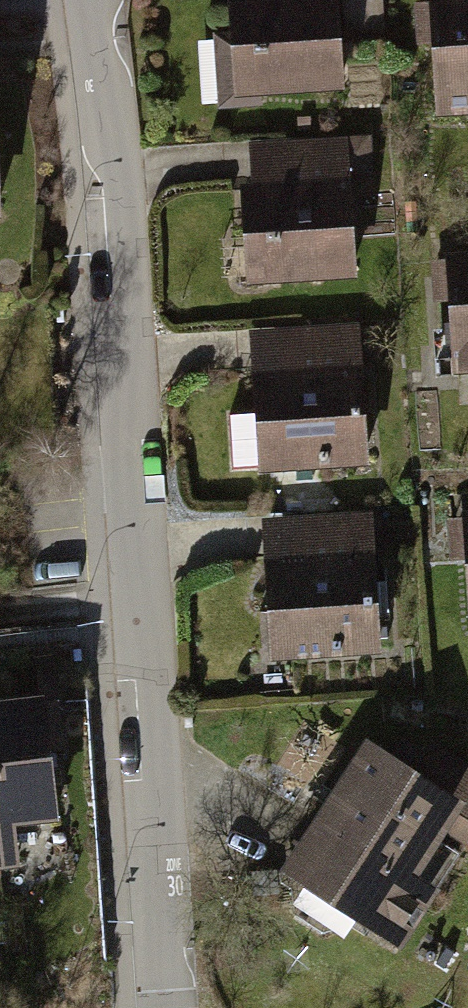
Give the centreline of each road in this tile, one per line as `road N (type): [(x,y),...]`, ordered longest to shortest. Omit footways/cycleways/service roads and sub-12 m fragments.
road 1 (residential): [(89,0),(114,171),(164,1007)]

